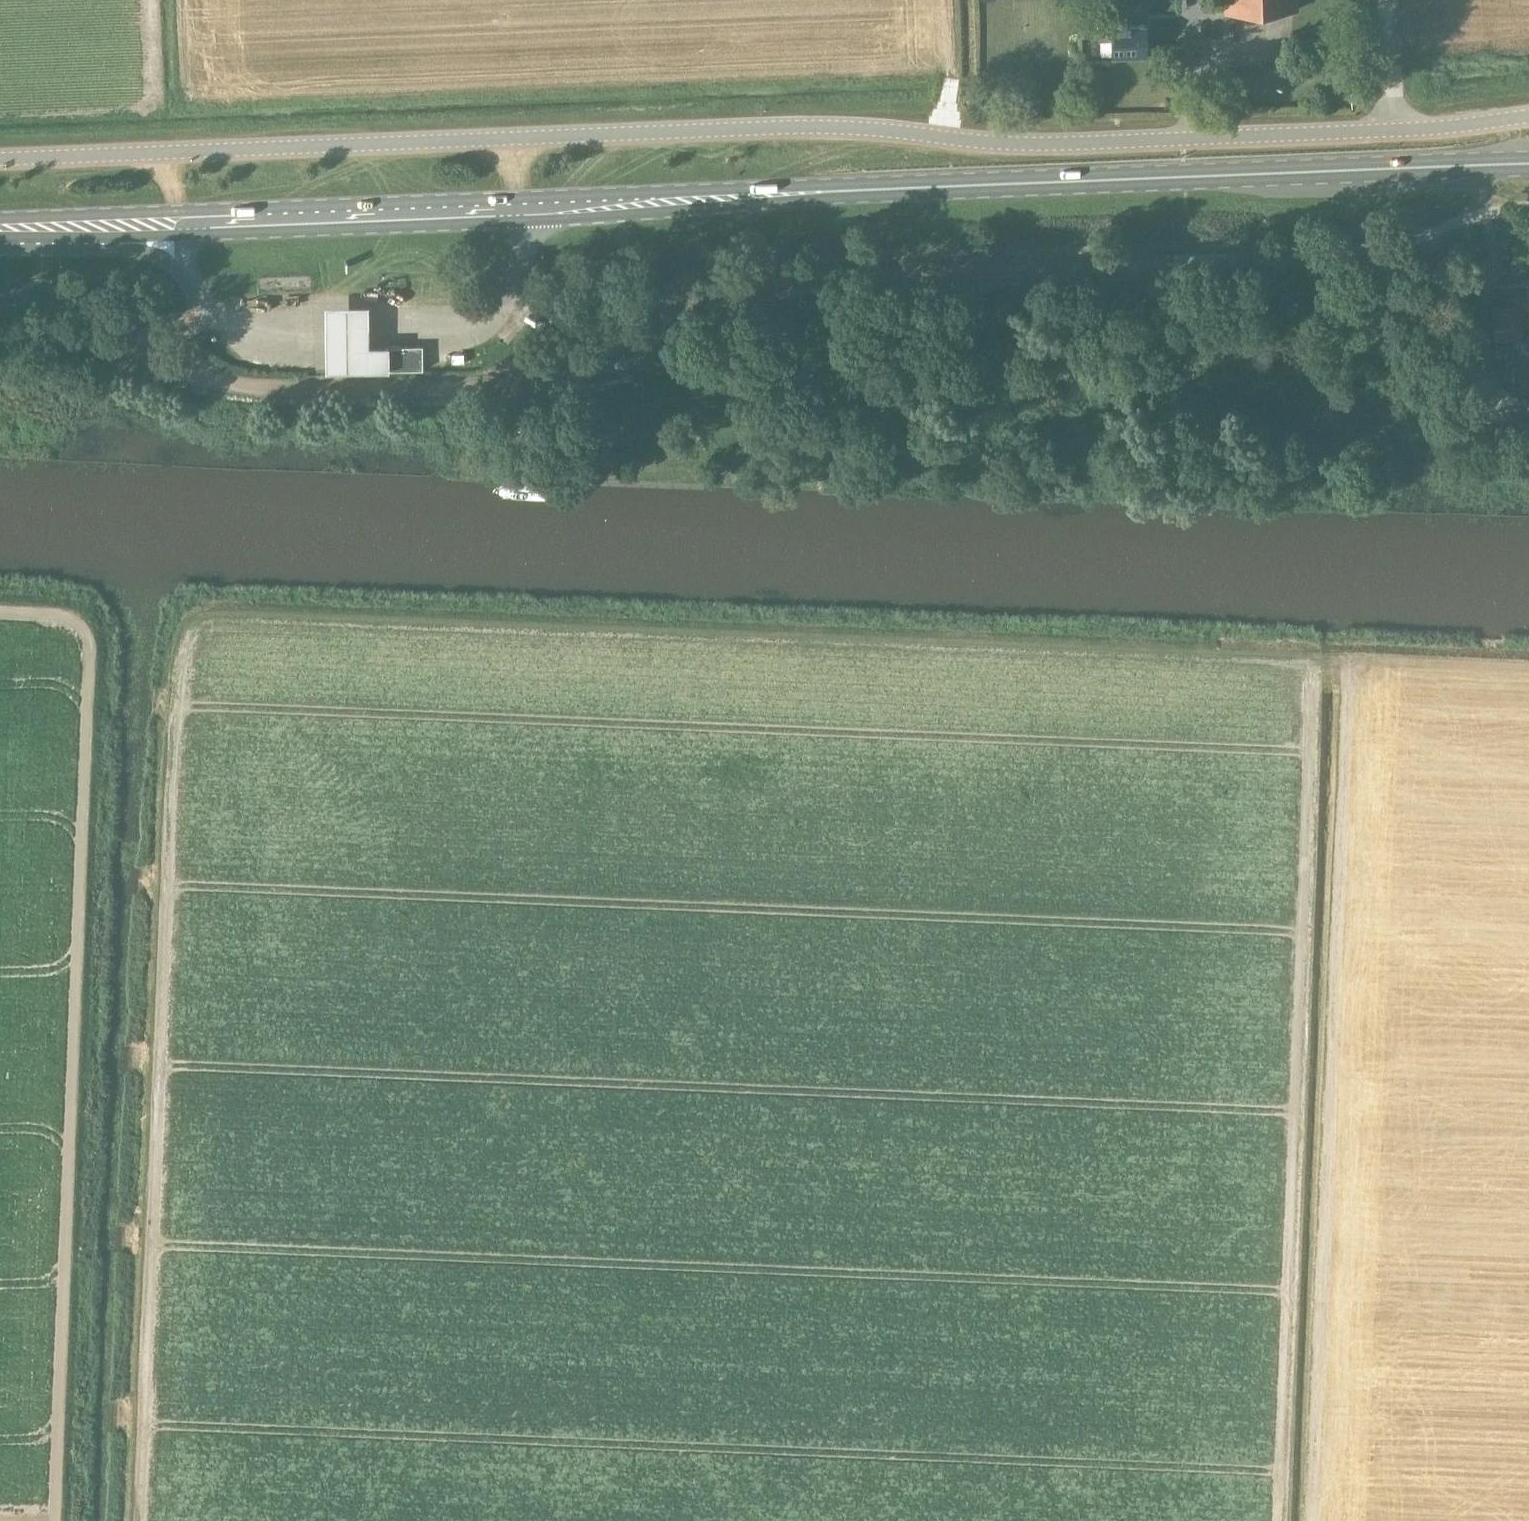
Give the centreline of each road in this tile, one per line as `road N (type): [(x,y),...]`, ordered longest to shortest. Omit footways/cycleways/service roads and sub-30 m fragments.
road 1 (unclassified): [(0,159),(808,127),(1034,144),(1414,130),(1528,116)]
road 2 (primary): [(0,227),(1528,164)]

